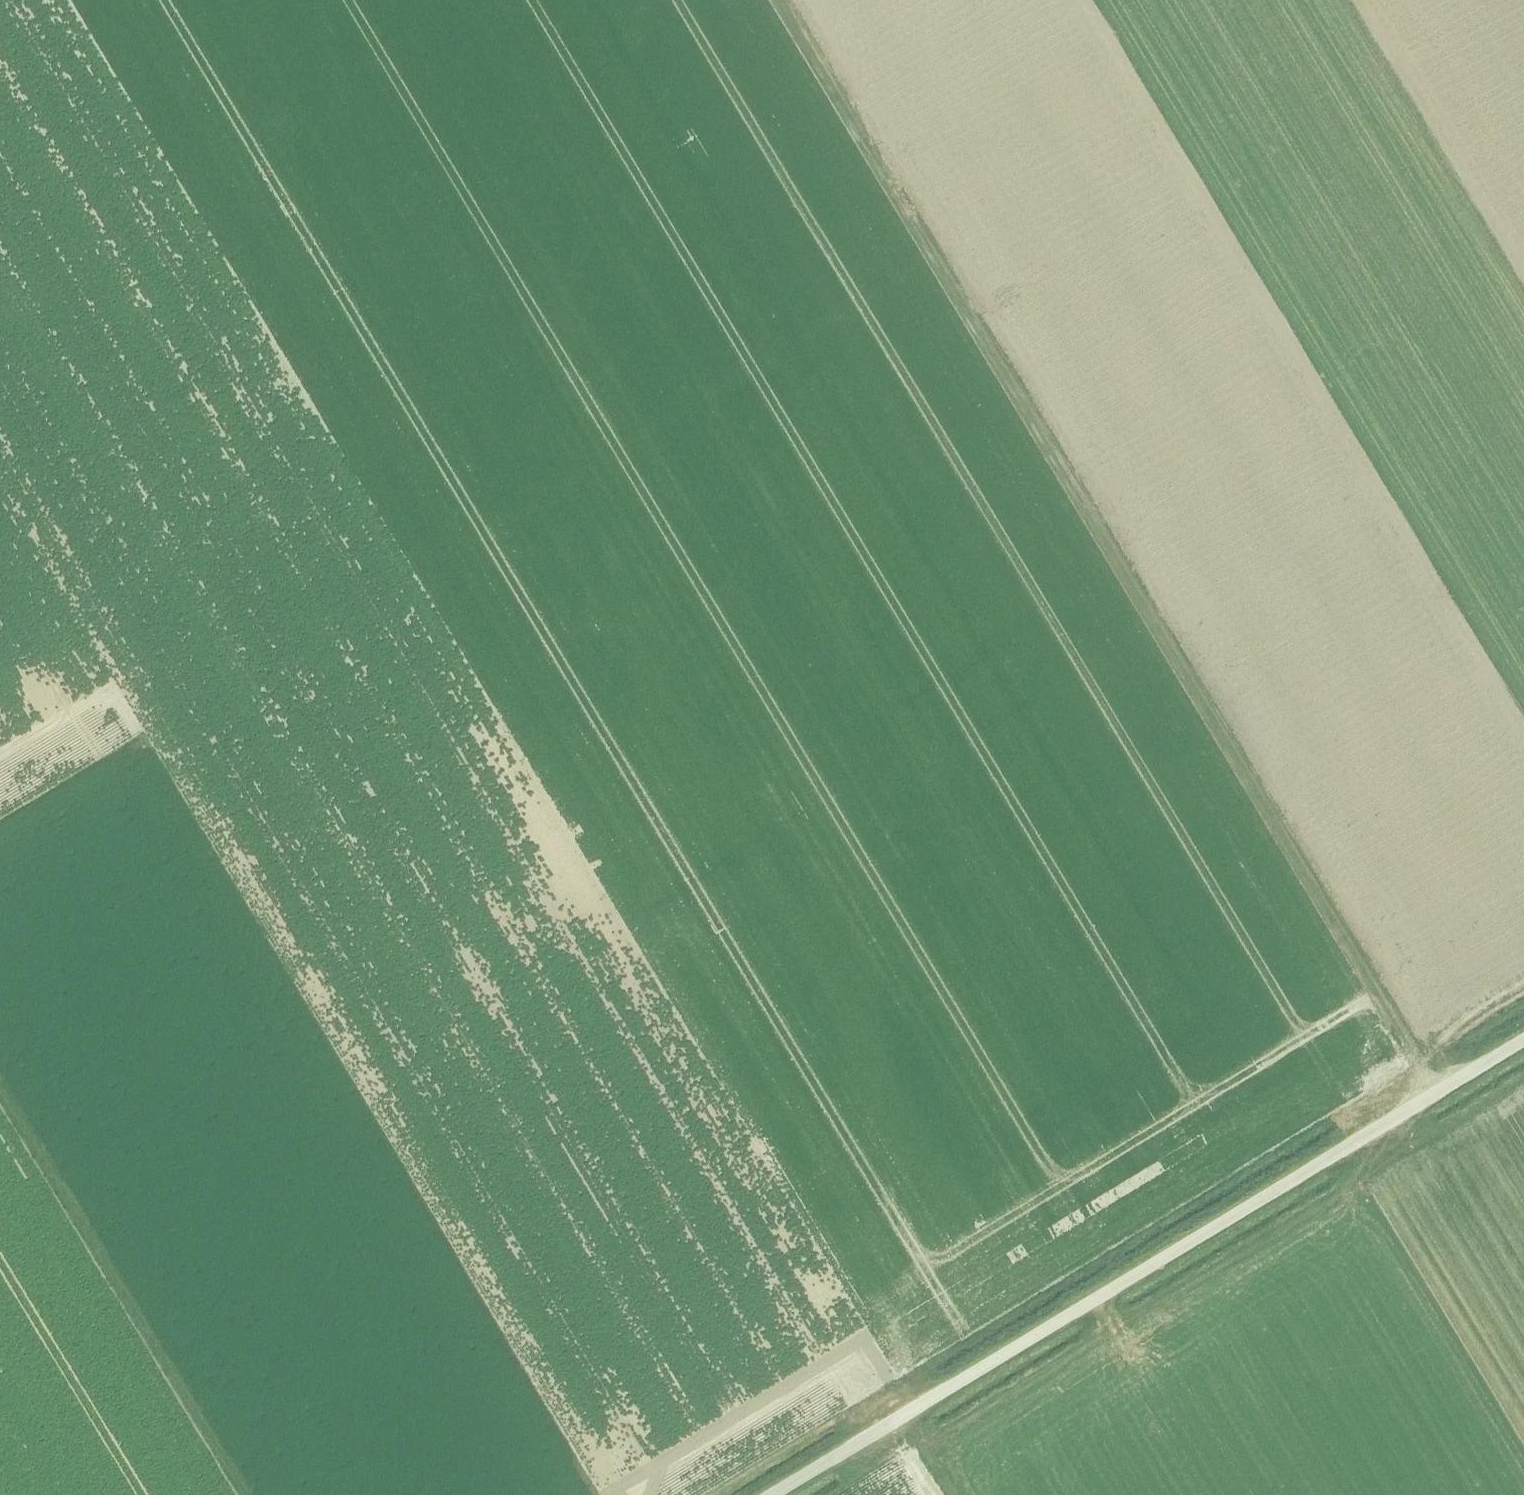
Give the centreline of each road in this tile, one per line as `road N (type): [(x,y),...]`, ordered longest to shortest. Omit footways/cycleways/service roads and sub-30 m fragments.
road 1 (track): [(780,0),(1437,1093)]
road 2 (unclassified): [(774,1494),(1523,1040)]

